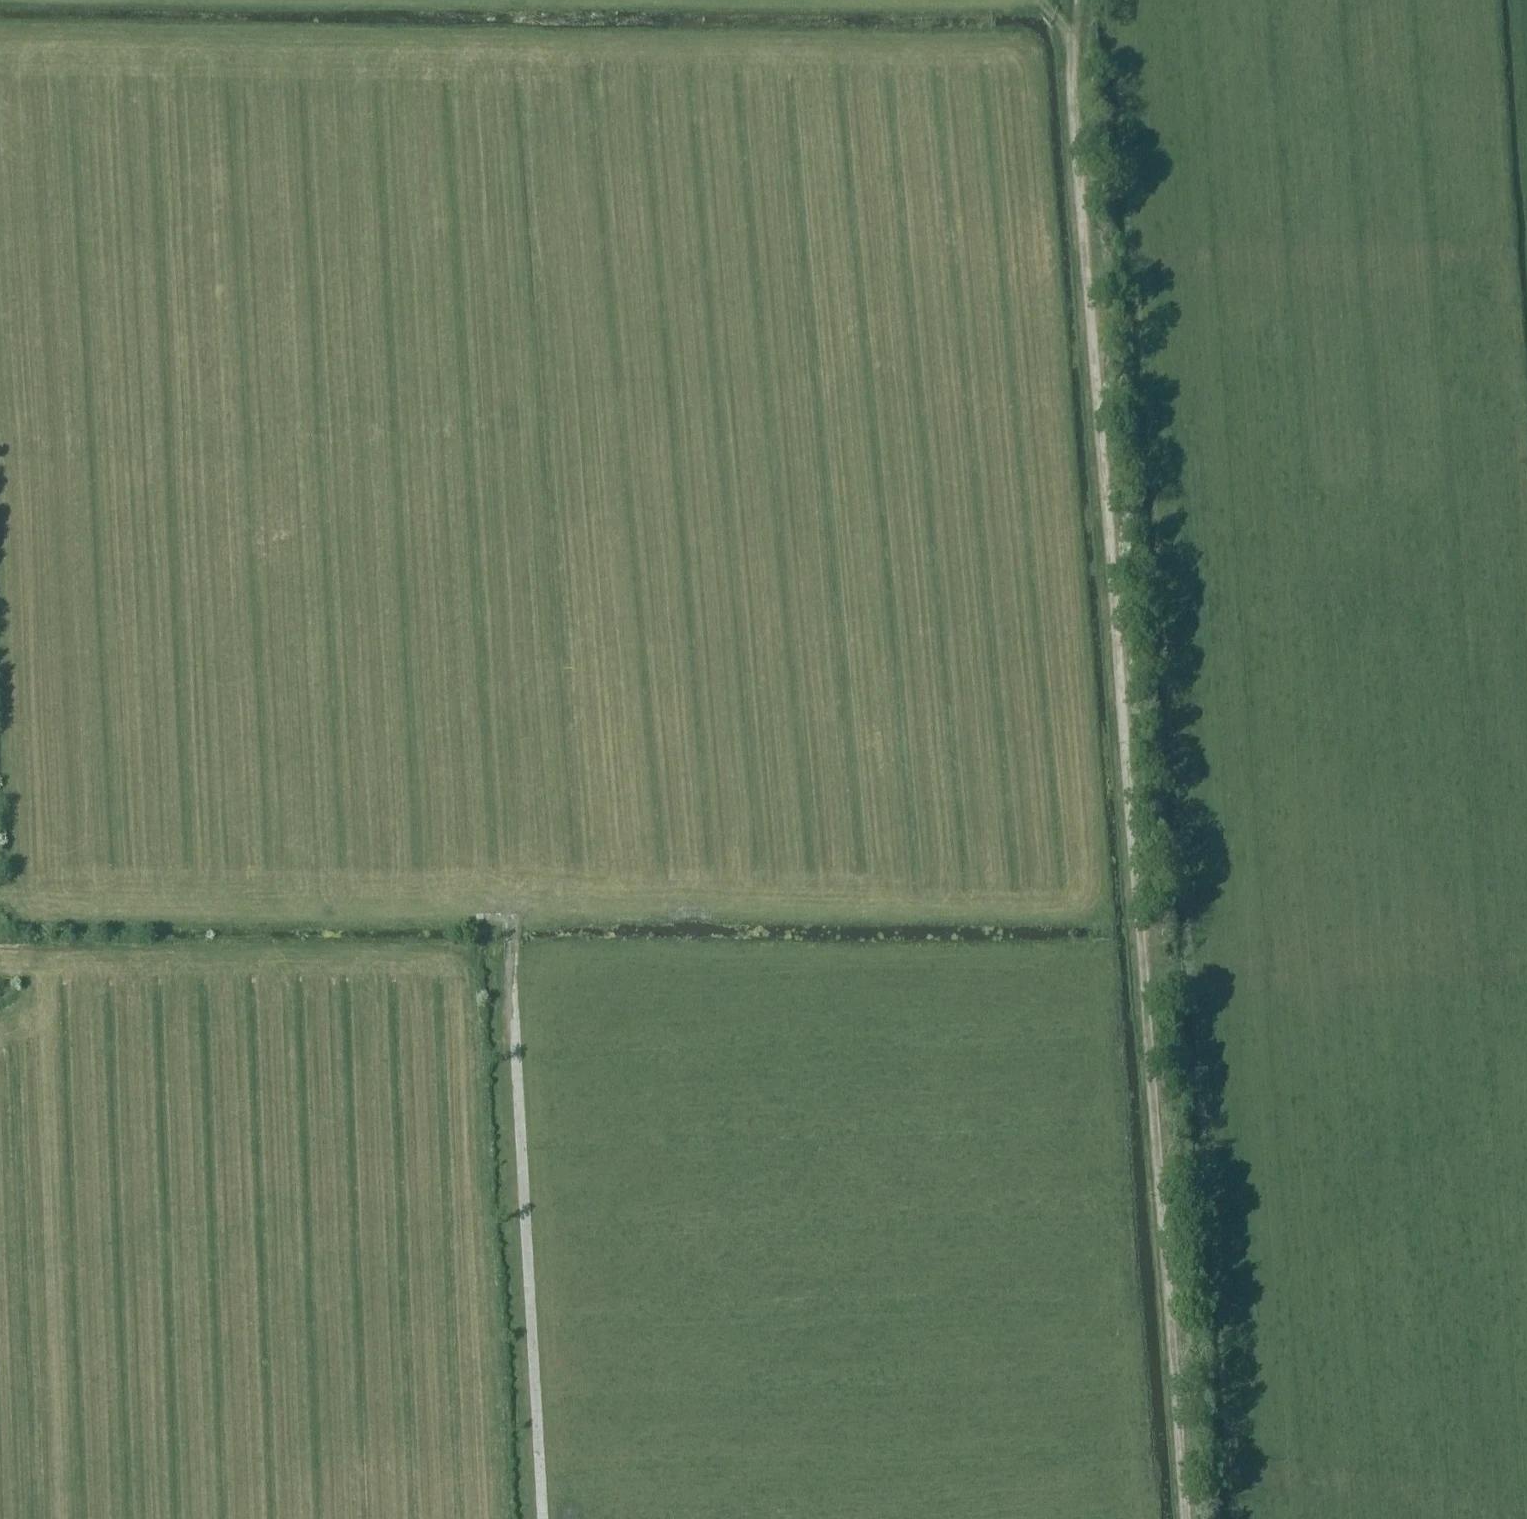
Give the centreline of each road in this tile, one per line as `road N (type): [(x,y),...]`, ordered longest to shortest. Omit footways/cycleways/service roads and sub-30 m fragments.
road 1 (track): [(1077,0),(1194,1518)]
road 2 (track): [(511,914),(542,1518)]

